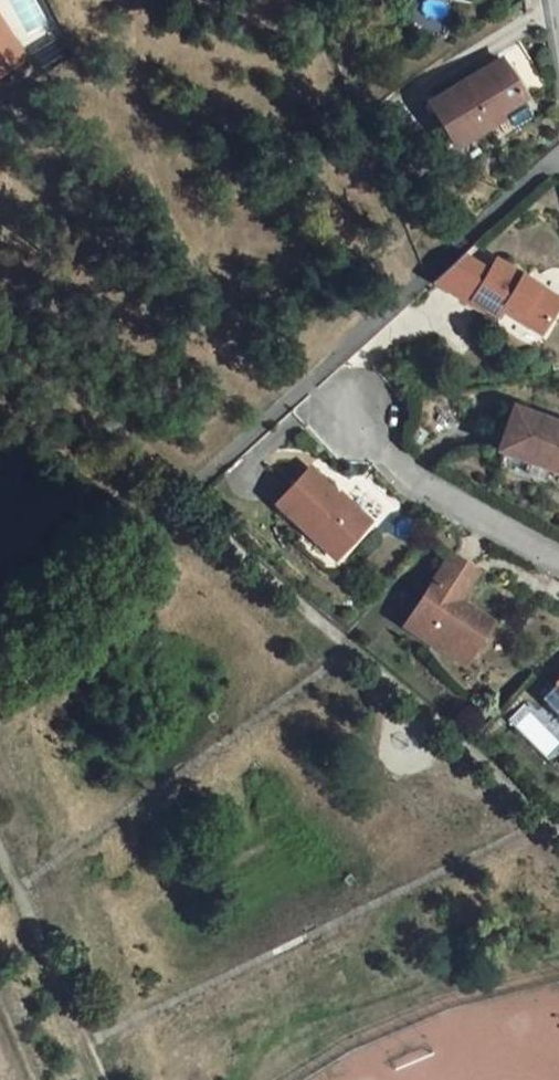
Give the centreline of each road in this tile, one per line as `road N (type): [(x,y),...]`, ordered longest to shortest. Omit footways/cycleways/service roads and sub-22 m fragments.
road 1 (residential): [(558,565),(417,480),(353,413)]
road 2 (track): [(558,836),(463,748)]

